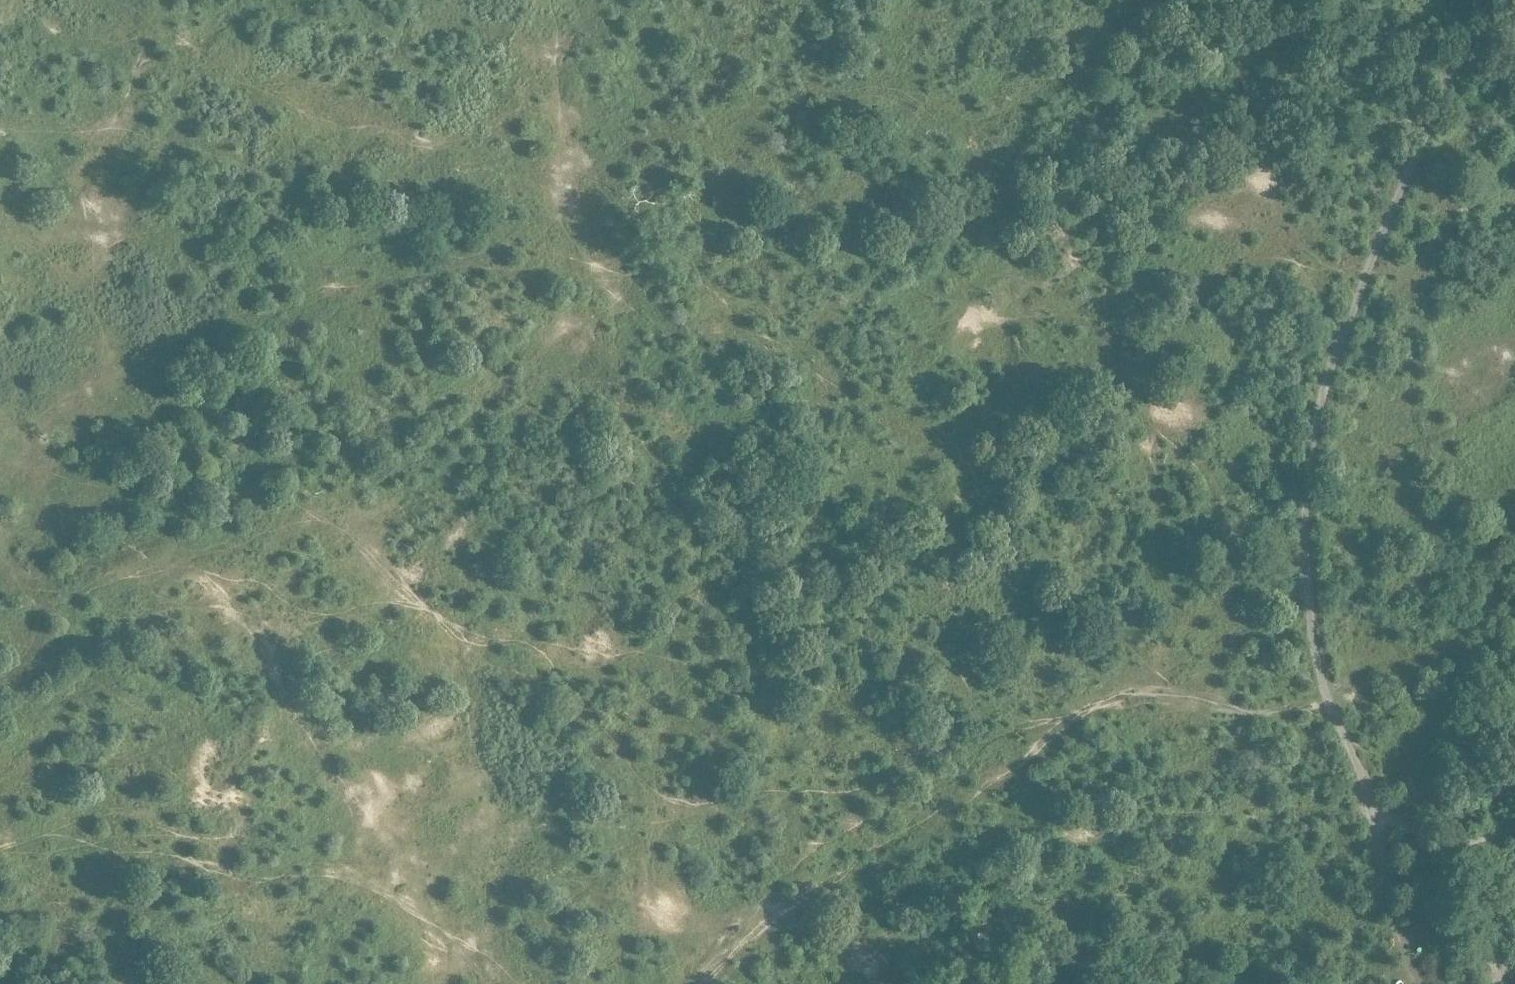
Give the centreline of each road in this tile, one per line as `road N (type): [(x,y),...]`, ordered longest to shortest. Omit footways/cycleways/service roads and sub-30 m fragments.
road 1 (track): [(1514,828),(1451,839),(1369,813),(1314,652),(1303,488),(1335,351),(1485,0)]
road 2 (track): [(1369,813),(1418,983)]

